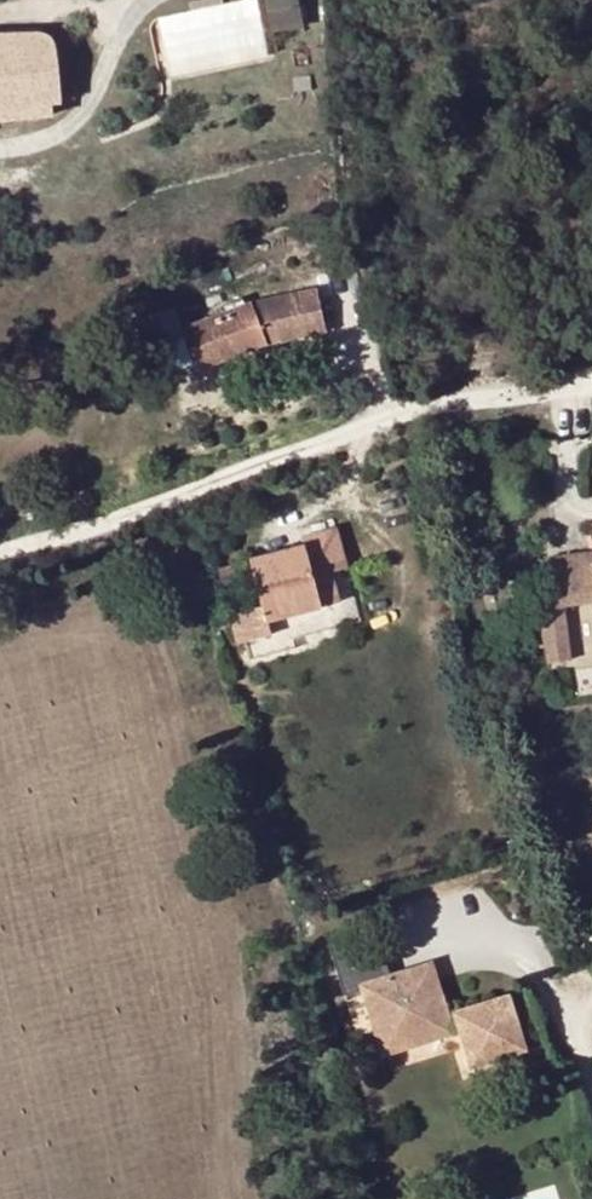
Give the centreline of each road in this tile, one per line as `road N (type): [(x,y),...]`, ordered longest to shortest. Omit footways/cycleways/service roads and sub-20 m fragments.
road 1 (residential): [(591,390),(387,422),(0,550)]

